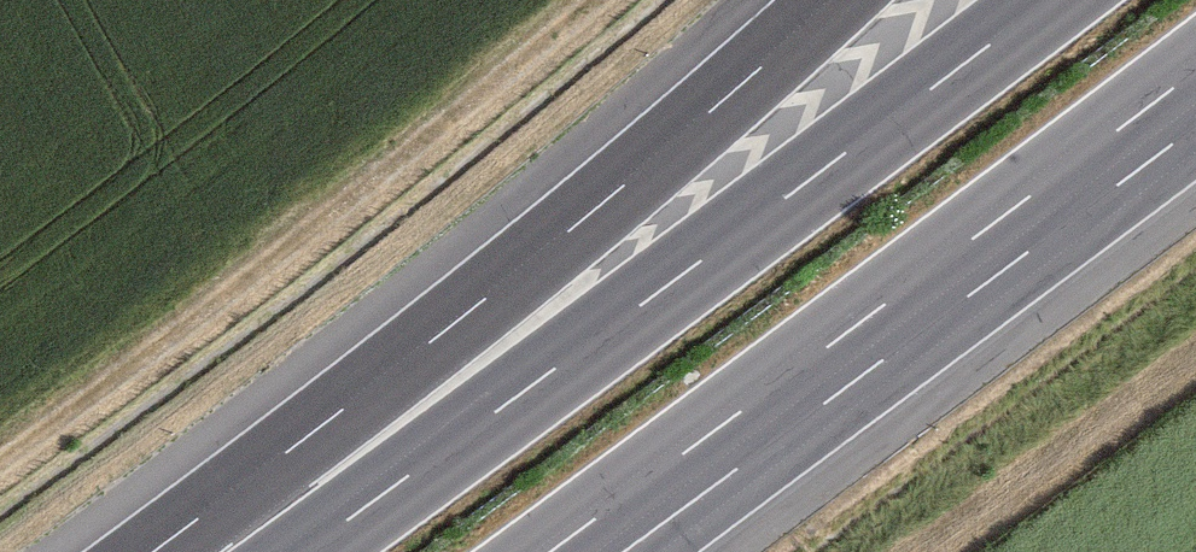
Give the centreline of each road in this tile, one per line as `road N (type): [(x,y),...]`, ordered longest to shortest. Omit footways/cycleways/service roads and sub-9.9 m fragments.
road 1 (motorway): [(1049,0),(342,524)]
road 2 (track): [(0,463),(206,312),(595,0)]
road 3 (motorway): [(841,0),(342,524)]
road 4 (motorway): [(711,433),(1195,71)]
road 5 (motorway): [(549,551),(711,433)]
road 6 (motorway): [(577,551),(711,433)]

